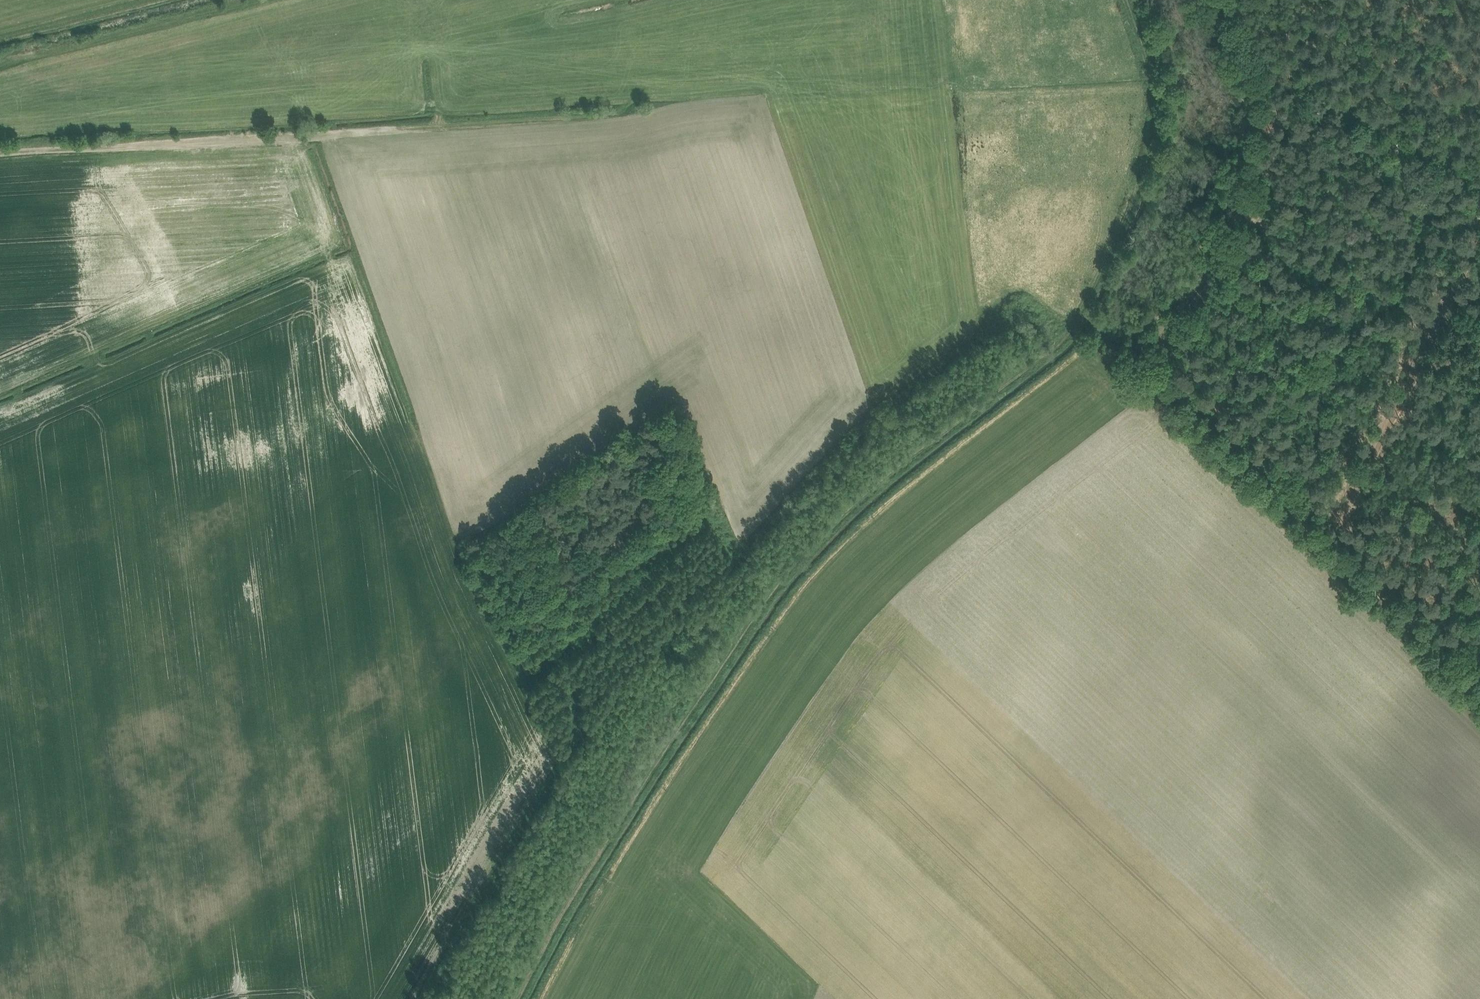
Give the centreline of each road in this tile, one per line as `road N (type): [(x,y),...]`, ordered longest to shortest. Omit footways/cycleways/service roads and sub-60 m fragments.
road 1 (track): [(0,154),(624,116)]
road 2 (track): [(1479,240),(1323,544)]
road 3 (track): [(0,64),(271,0)]

